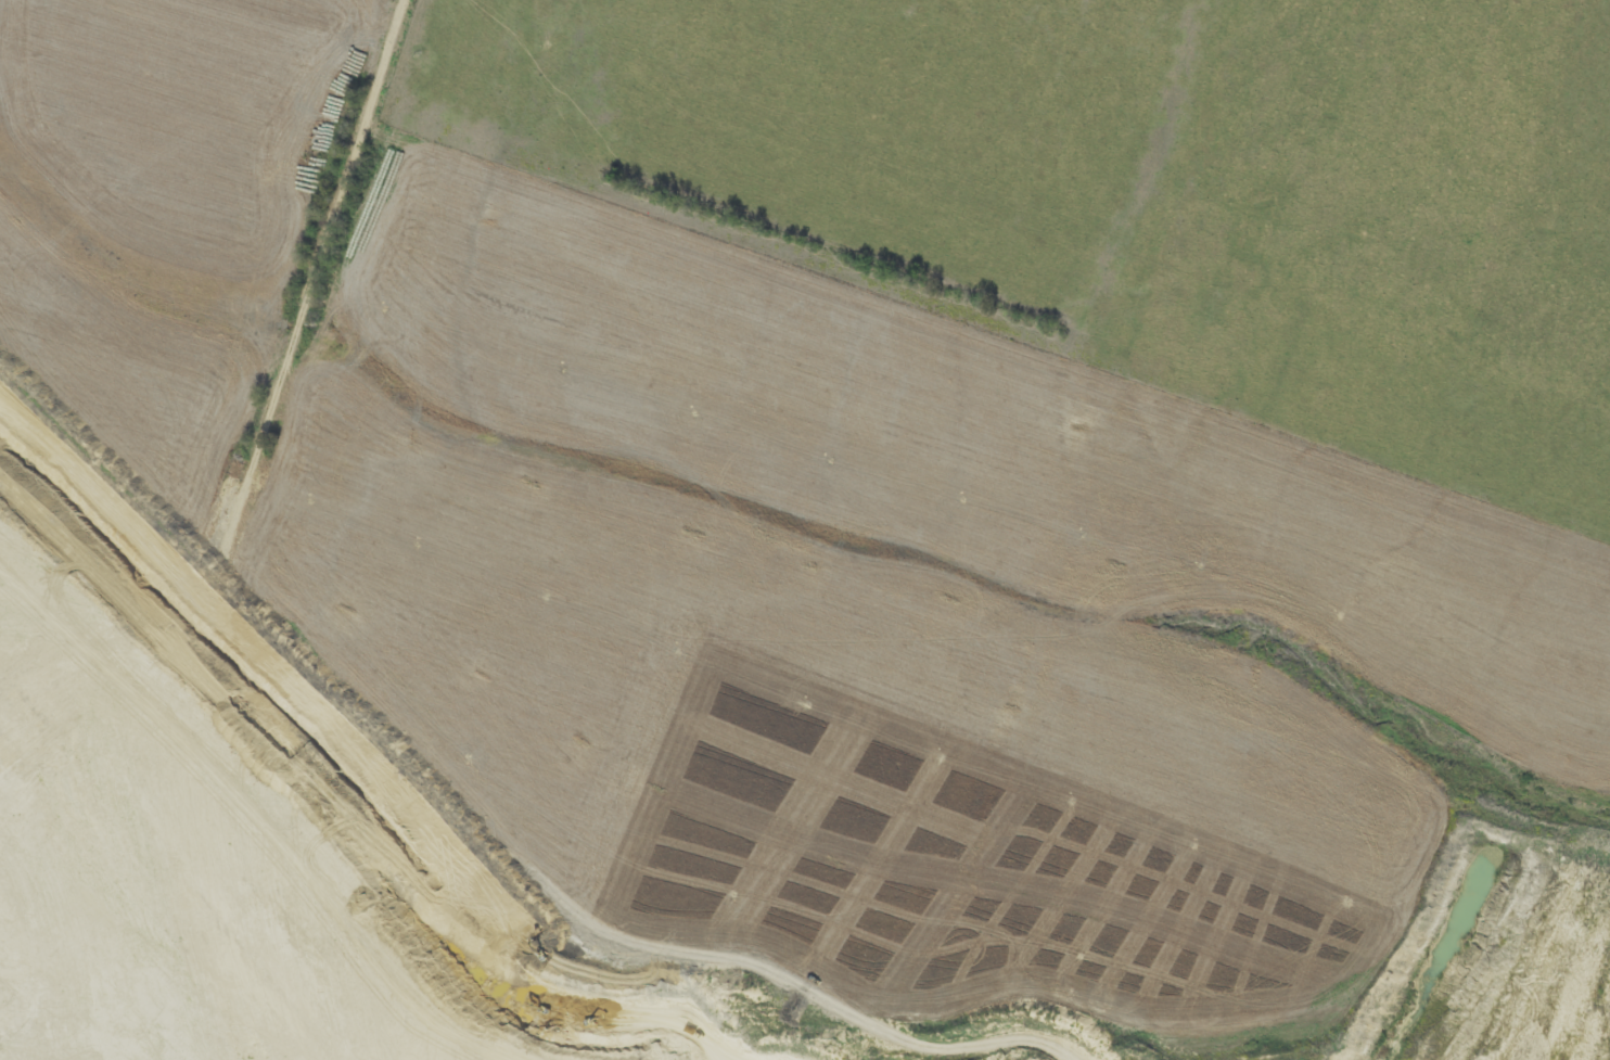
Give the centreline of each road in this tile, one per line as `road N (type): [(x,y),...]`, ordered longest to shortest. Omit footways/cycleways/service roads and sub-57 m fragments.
road 1 (residential): [(191,660),(431,0)]

